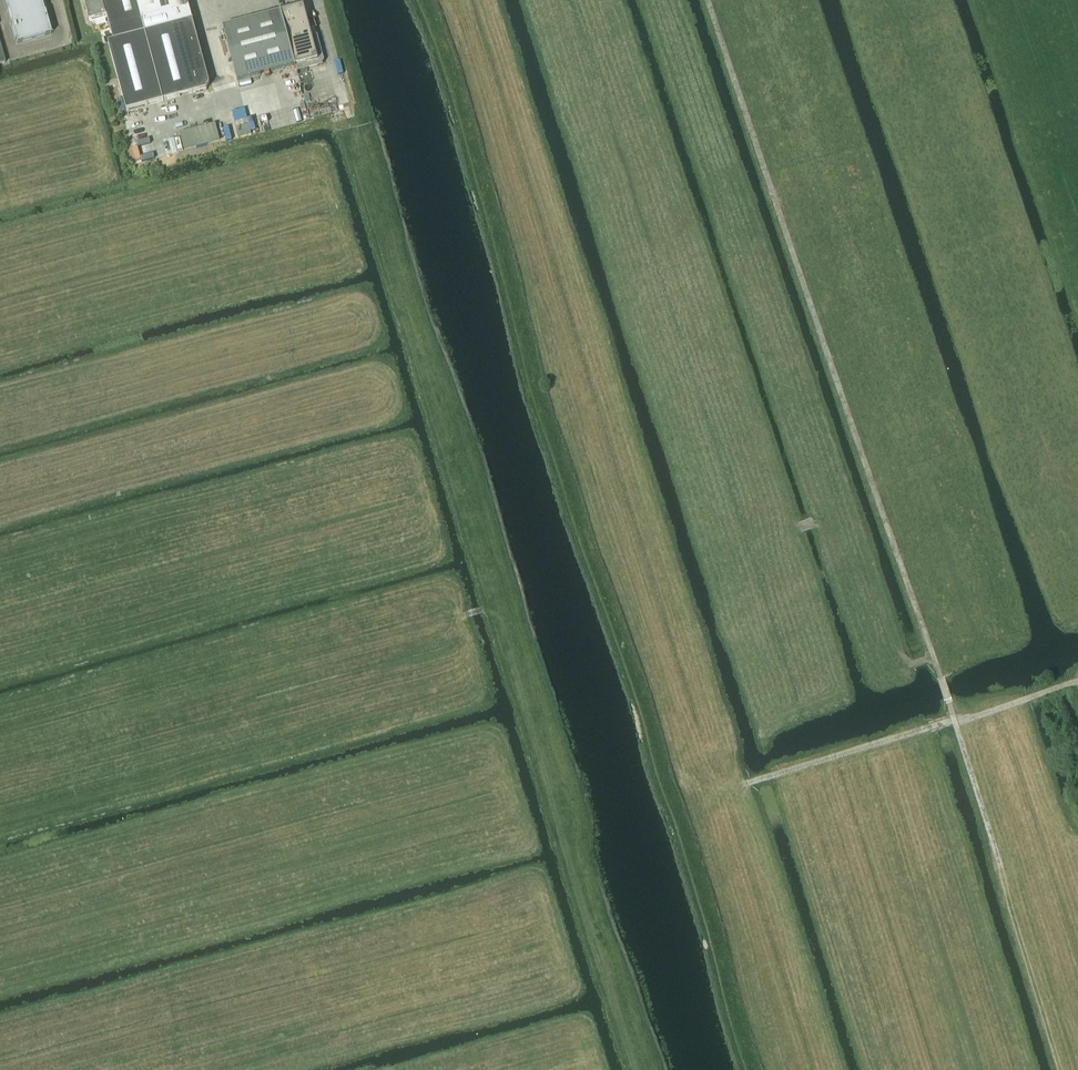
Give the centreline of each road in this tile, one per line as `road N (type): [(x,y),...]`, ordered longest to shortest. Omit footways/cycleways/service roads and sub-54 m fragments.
road 1 (track): [(1061,1069),(938,673),(707,0)]
road 2 (track): [(747,783),(1077,682)]

